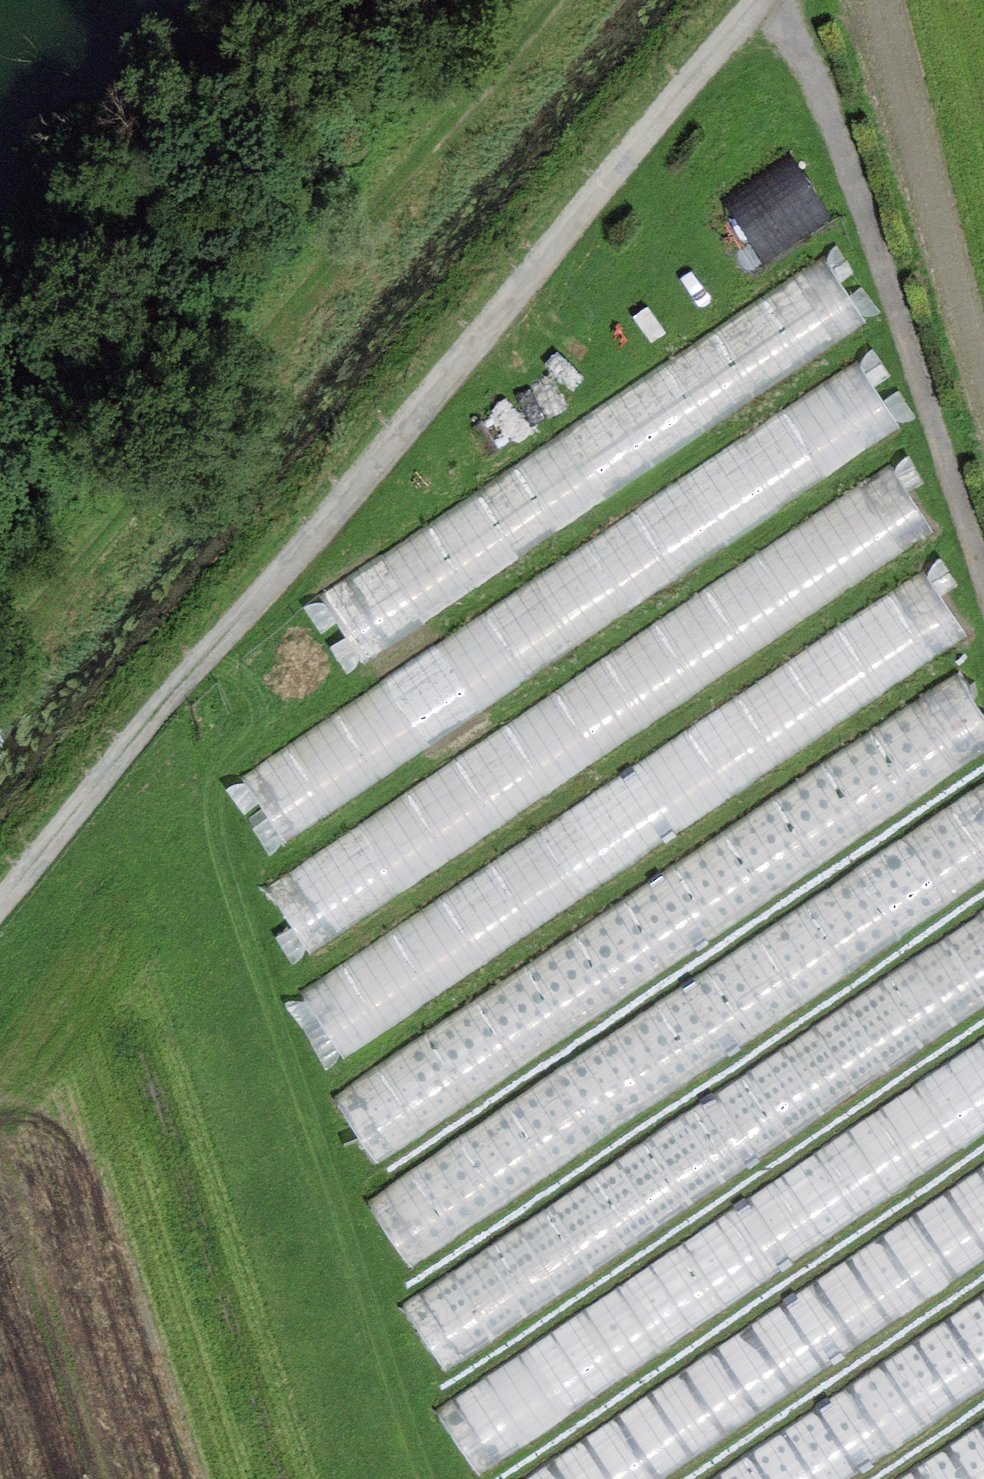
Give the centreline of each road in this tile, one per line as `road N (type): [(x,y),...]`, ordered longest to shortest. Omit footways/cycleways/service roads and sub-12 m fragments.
road 1 (track): [(0,909),(754,0)]
road 2 (track): [(0,717),(599,0)]

